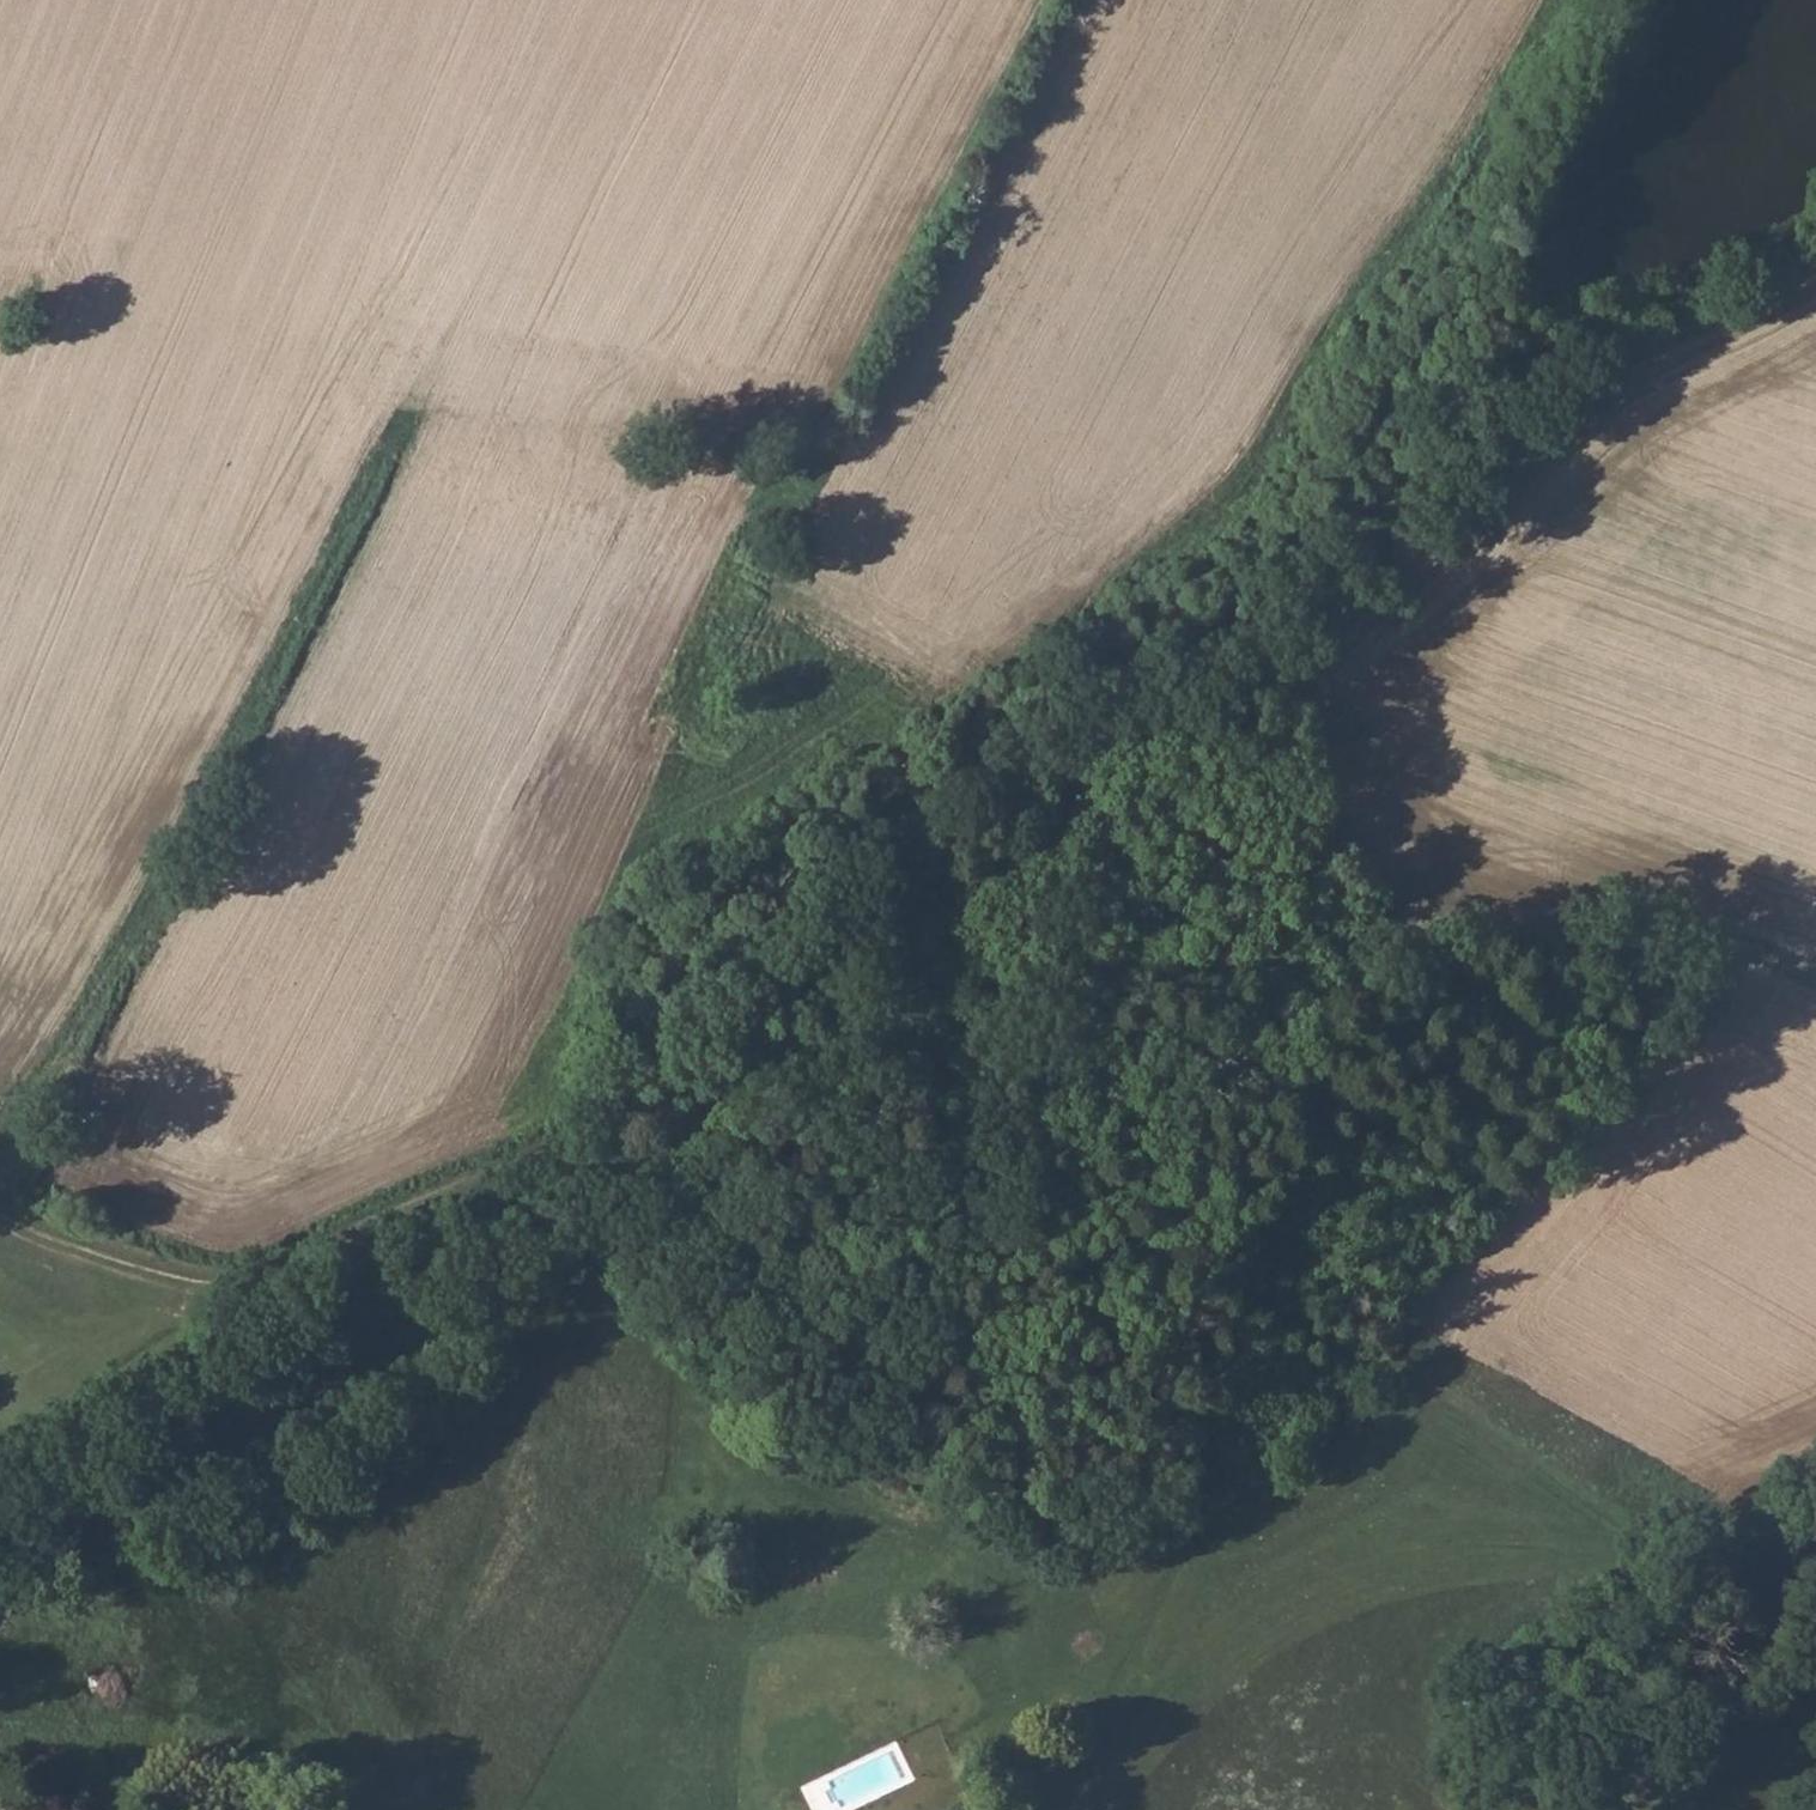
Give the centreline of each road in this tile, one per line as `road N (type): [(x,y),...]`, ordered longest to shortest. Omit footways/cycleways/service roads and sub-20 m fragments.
road 1 (track): [(0,1219),(84,1258),(265,1298),(380,1290),(542,1185),(614,1019),(1265,606),(1547,333)]
road 2 (track): [(0,1584),(20,1541),(25,1480),(13,1435),(0,1430)]

